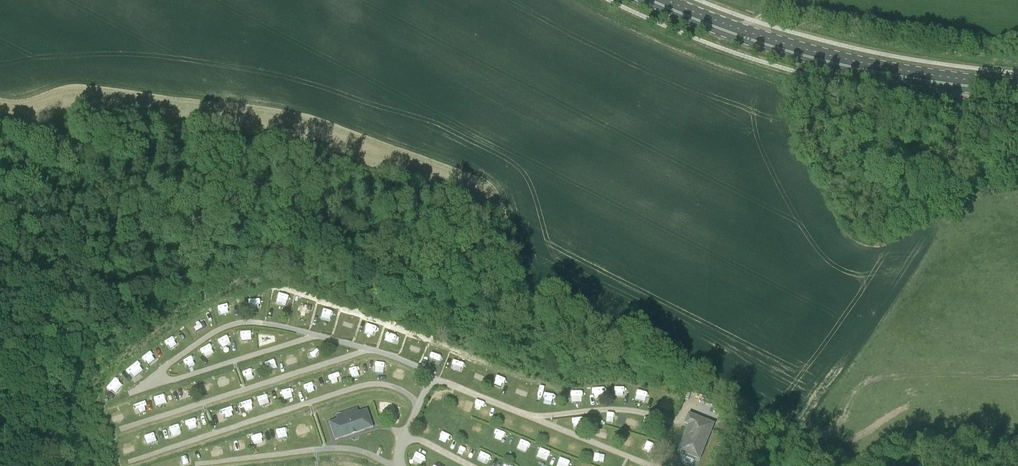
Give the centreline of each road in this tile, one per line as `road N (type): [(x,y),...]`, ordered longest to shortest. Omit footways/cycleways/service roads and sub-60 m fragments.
road 1 (primary): [(1017,89),(850,64),(658,0)]

